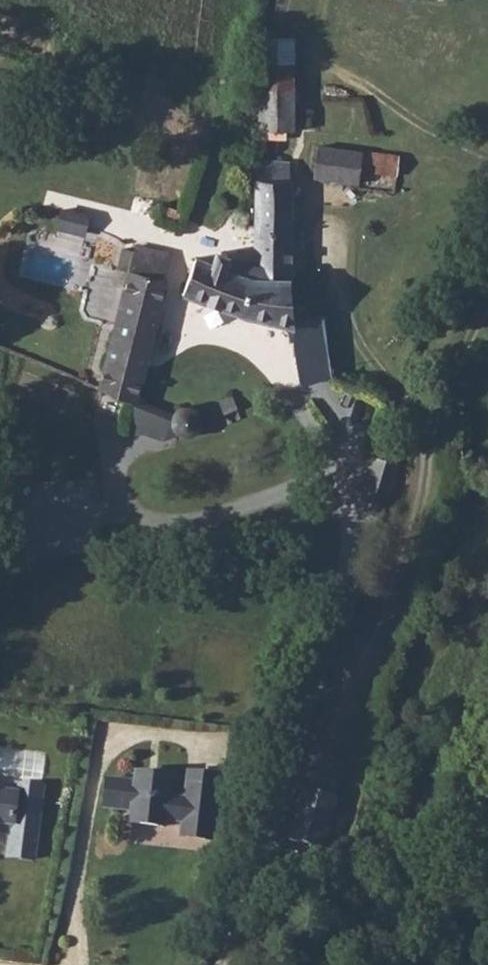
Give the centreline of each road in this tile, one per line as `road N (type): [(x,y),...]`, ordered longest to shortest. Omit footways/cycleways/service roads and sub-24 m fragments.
road 1 (track): [(220,964),(295,756),(319,753),(350,721),(422,499),(421,421),(328,243),(302,122)]
road 2 (track): [(295,756),(338,588),(336,438),(284,375),(185,313)]
road 3 (track): [(487,151),(431,132),(360,81),(315,61),(323,0)]
road 4 (track): [(421,421),(487,307)]

